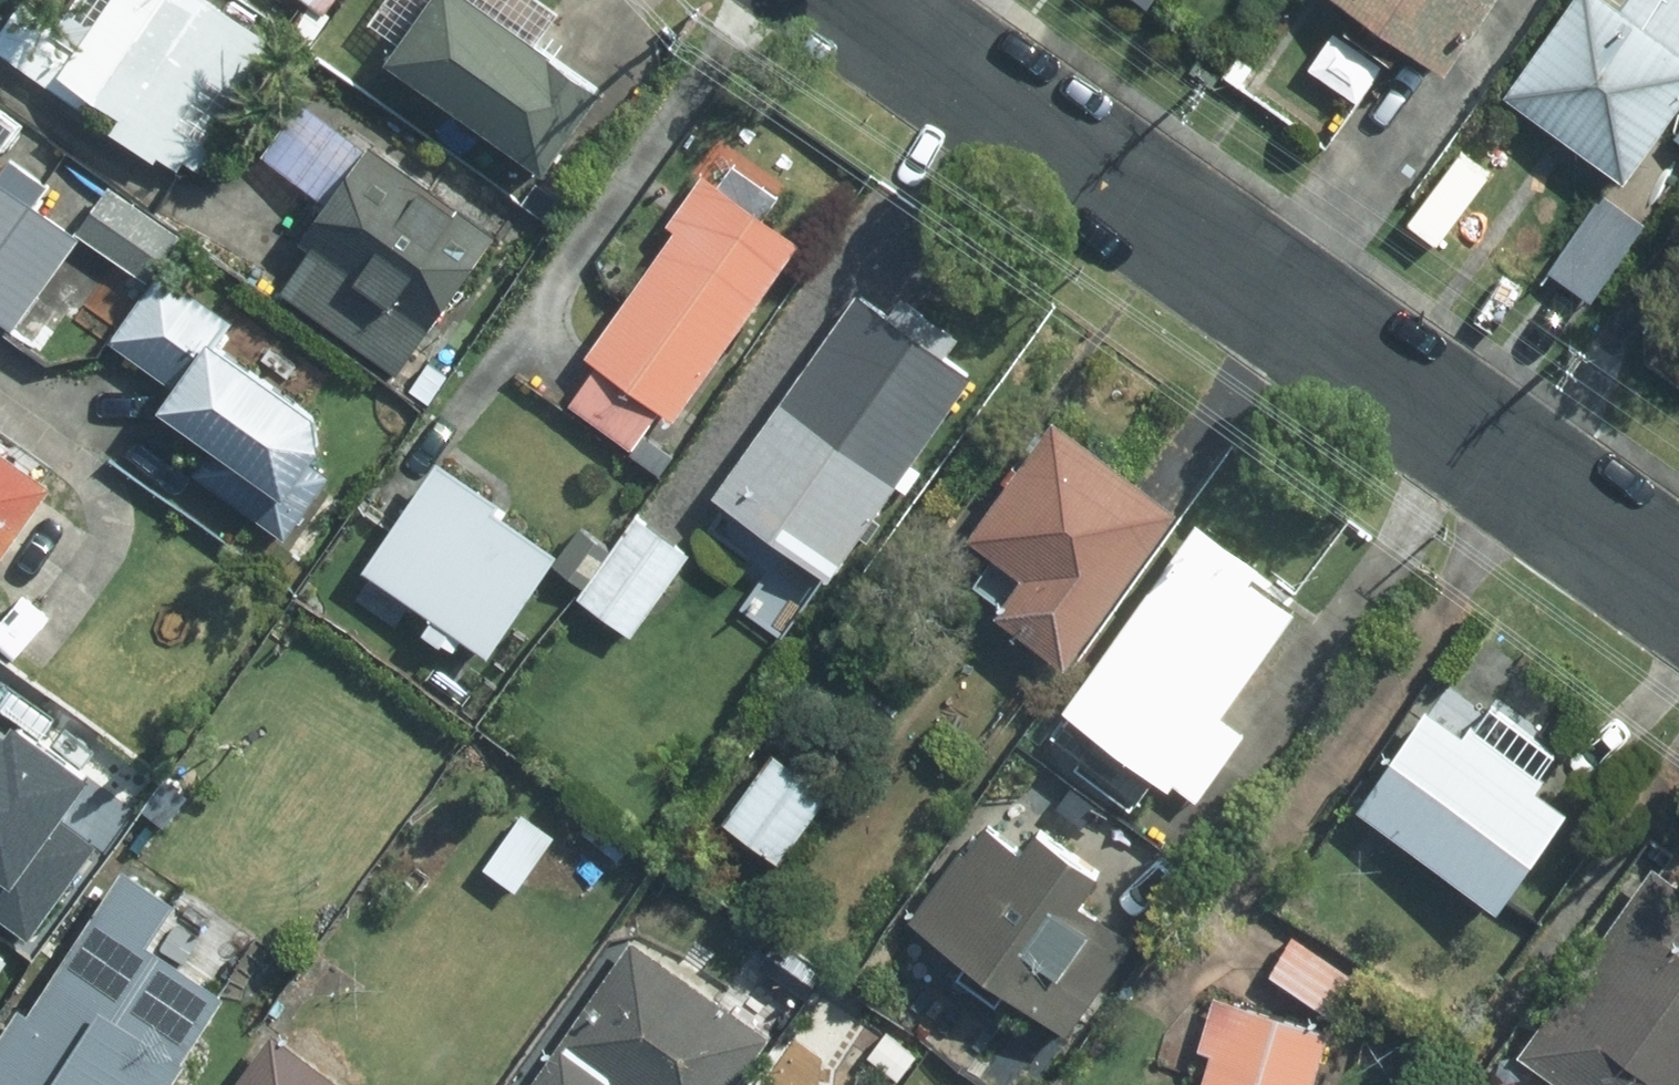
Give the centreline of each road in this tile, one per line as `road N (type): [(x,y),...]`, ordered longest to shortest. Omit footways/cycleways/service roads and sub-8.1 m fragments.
road 1 (residential): [(849,0),(1678,580)]

